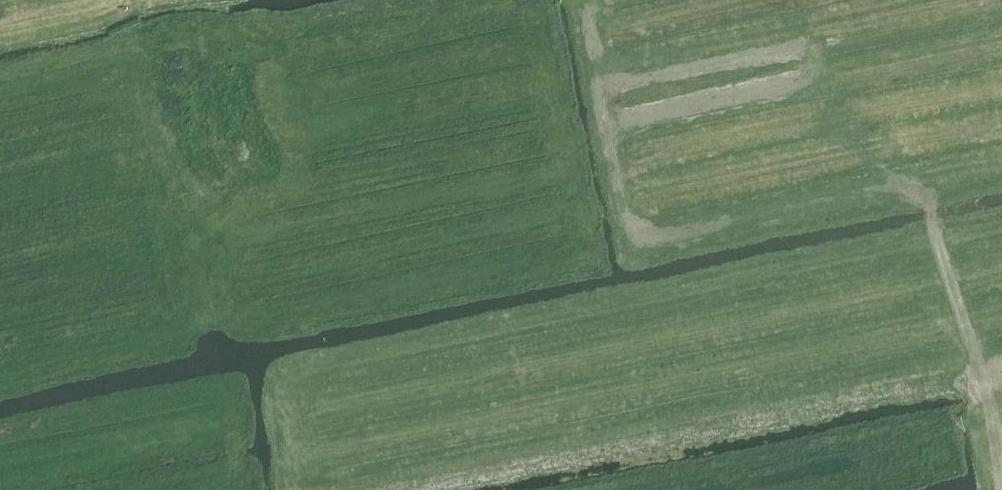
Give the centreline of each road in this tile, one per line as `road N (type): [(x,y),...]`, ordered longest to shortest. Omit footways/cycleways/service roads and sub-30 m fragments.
road 1 (track): [(1001,489),(984,371),(924,201)]

